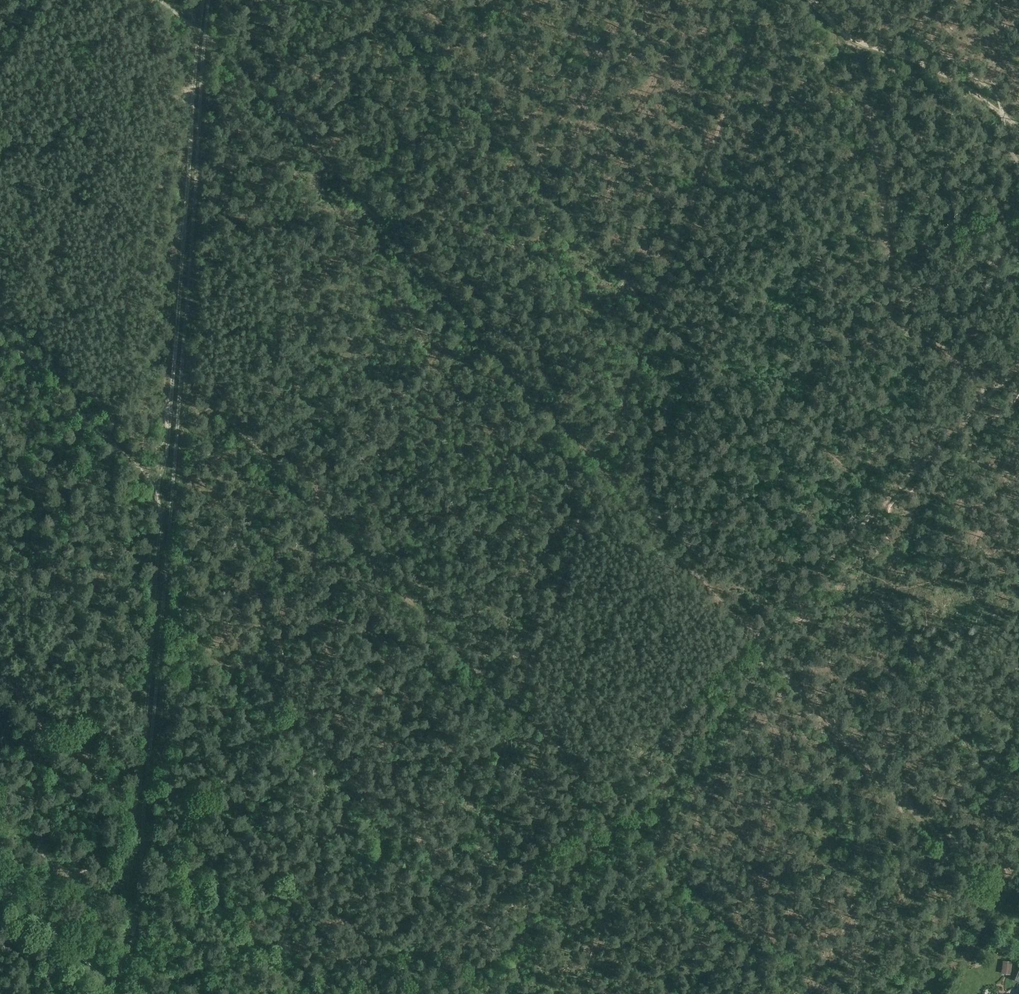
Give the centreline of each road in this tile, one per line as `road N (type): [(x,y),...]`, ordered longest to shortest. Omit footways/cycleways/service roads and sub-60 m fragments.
road 1 (track): [(763,0),(514,703)]
road 2 (track): [(239,434),(173,368),(196,29)]
road 3 (track): [(514,703),(239,434)]
road 4 (track): [(514,703),(434,944)]
road 5 (track): [(815,0),(856,44),(942,73),(1018,131)]
road 6 (primary): [(118,993),(0,877)]

